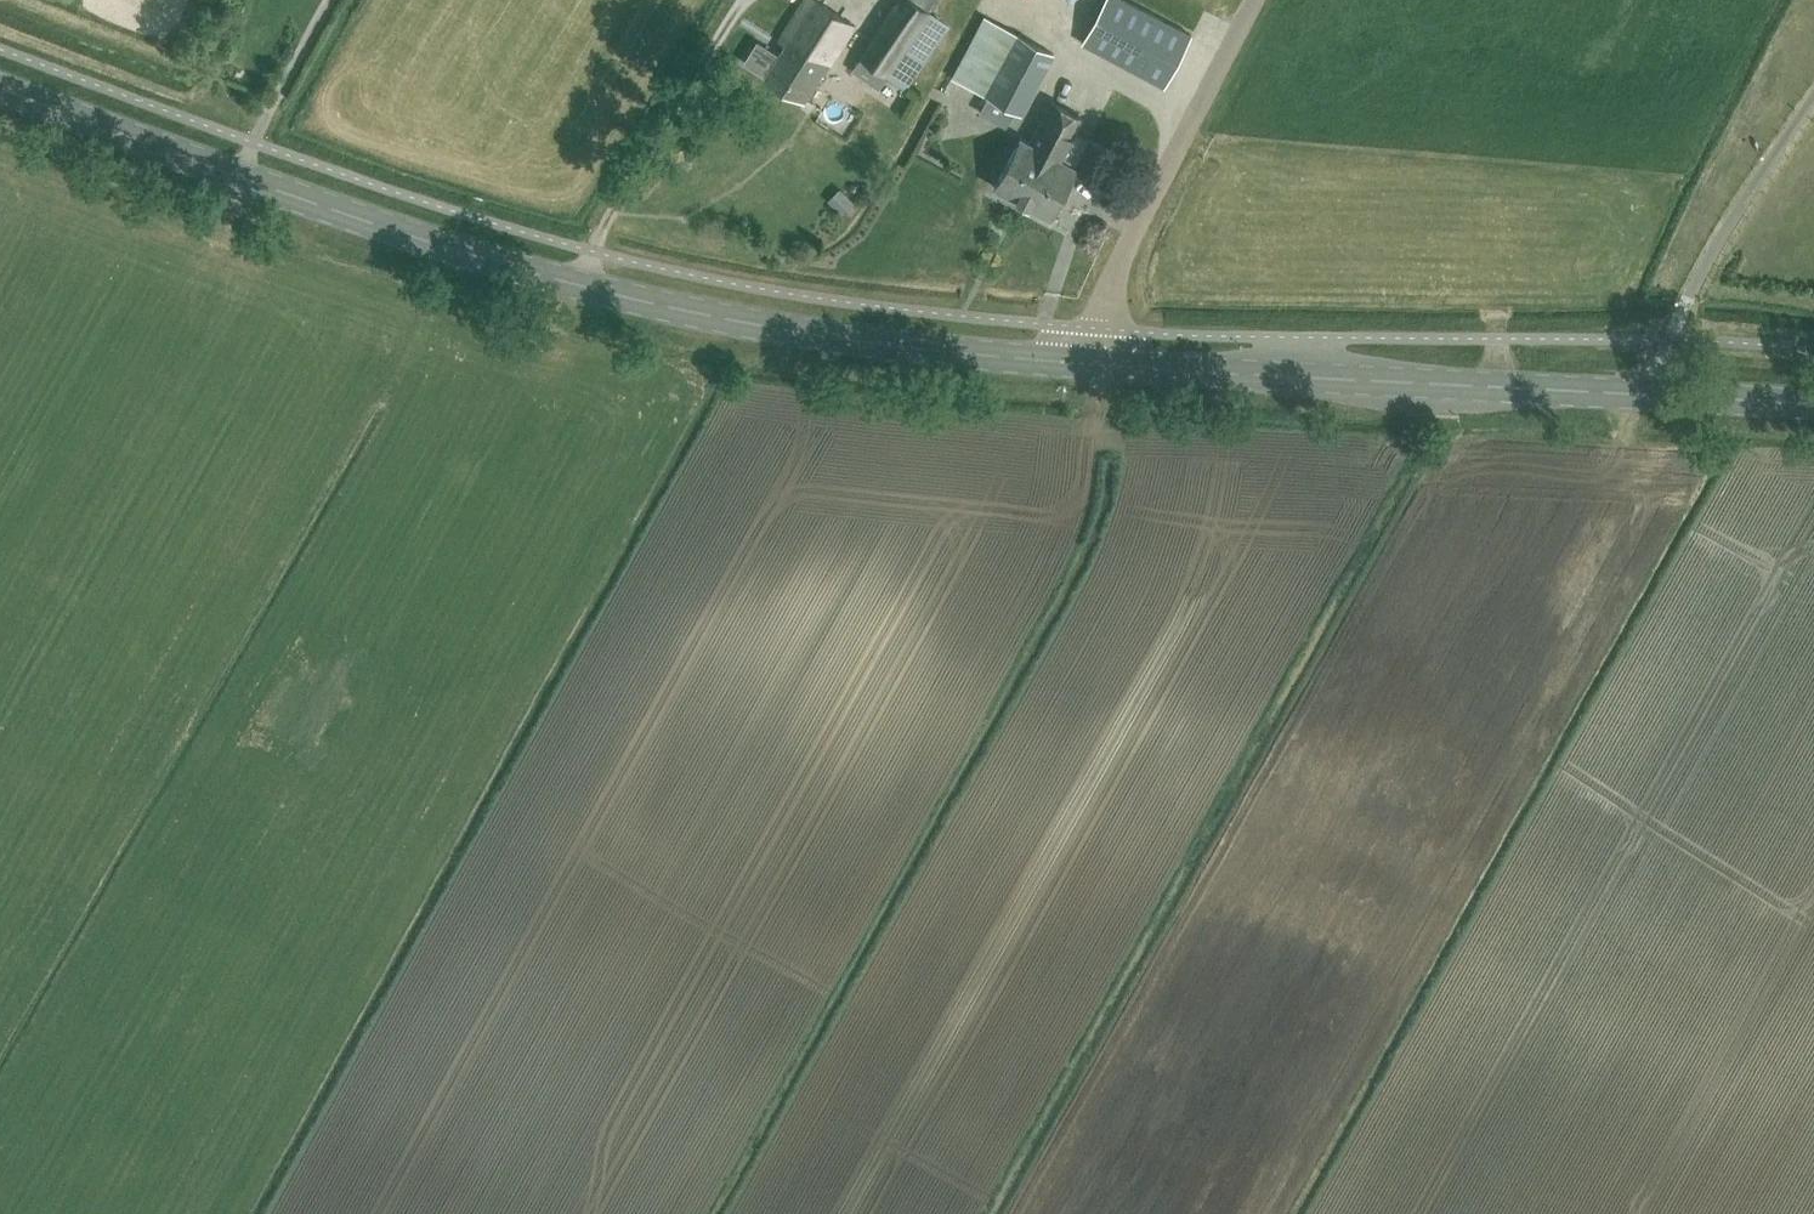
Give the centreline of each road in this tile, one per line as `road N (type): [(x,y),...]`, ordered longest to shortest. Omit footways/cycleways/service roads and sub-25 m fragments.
road 1 (secondary): [(1094,366),(887,346),(572,284),(0,89)]
road 2 (secondary): [(1813,410),(1094,366)]
road 3 (unclassified): [(1094,366),(1112,281),(1256,0)]

